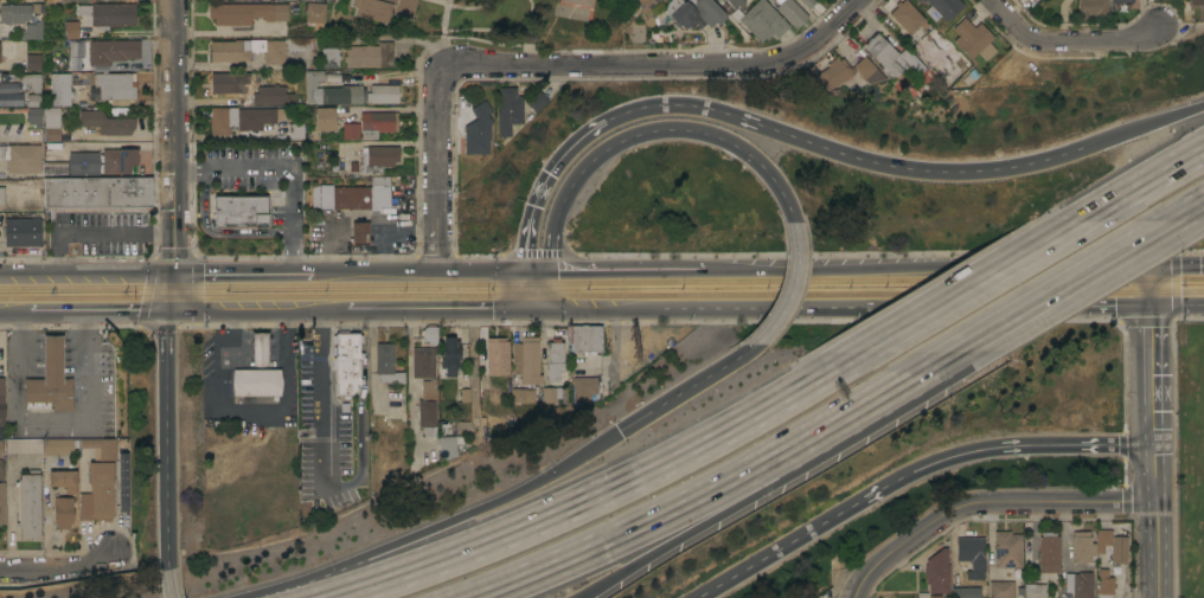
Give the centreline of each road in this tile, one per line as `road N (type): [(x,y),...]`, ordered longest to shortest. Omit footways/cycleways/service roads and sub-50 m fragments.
road 1 (motorway): [(904,323),(636,478),(343,597)]
road 2 (secondary): [(661,311),(1154,308)]
road 3 (motorway): [(1084,147),(1010,169),(907,169),(690,104),(627,111)]
road 4 (secondary): [(1154,265),(703,270)]
road 5 (motorway): [(464,597),(730,486),(869,410)]
road 6 (residential): [(857,0),(780,60),(440,67)]
road 7 (motorway): [(545,313),(556,217),(585,167),(621,140),(667,128),(735,143),(781,191),(799,238)]
road 8 (motorway): [(619,431),(486,508),(252,597)]
road 9 (motorway): [(579,597),(869,410)]
road 10 (residential): [(865,579),(946,514),(975,503),(1157,503)]
road 11 (tertiary): [(174,274),(174,0)]
road 12 (motorway): [(166,313),(167,568)]
road 13 (motorway): [(693,597),(898,477)]
road 14 (secondary): [(315,314),(526,311)]
road 15 (residential): [(440,67),(441,272)]
road 16 (motorway): [(627,111),(593,128),(549,181),(529,271)]
road 17 (motorway): [(993,326),(1166,232)]
road 18 (residential): [(989,0),(1032,39),(1122,40),(1158,26)]
road 19 (secondary): [(360,272),(174,274)]
road 20 (motorway): [(1055,234),(904,323)]
road 21 (secondary): [(174,274),(0,274)]
road 22 (secondary): [(529,271),(360,272)]
road 23 (motorway): [(1203,162),(1055,234)]
road 24 (secondary): [(703,270),(547,271)]
road 25 (motorway): [(751,349),(619,431)]
road 26 (secondary): [(1161,597),(1158,443)]
road 27 (motorway): [(869,410),(993,326)]
road 28 (secondary): [(166,313),(315,314)]
road 29 (secondary): [(28,314),(166,313)]
road 30 (motorway): [(898,477),(974,449),(1030,444)]
road 31 (secondary): [(1158,443),(1154,308)]
road 32 (secondary): [(526,311),(661,311)]
road 33 (motorway): [(1030,444),(1158,443)]
road 34 (motorway): [(1203,105),(1084,147)]
road 35 (motorway): [(799,238),(788,301),(751,349)]

